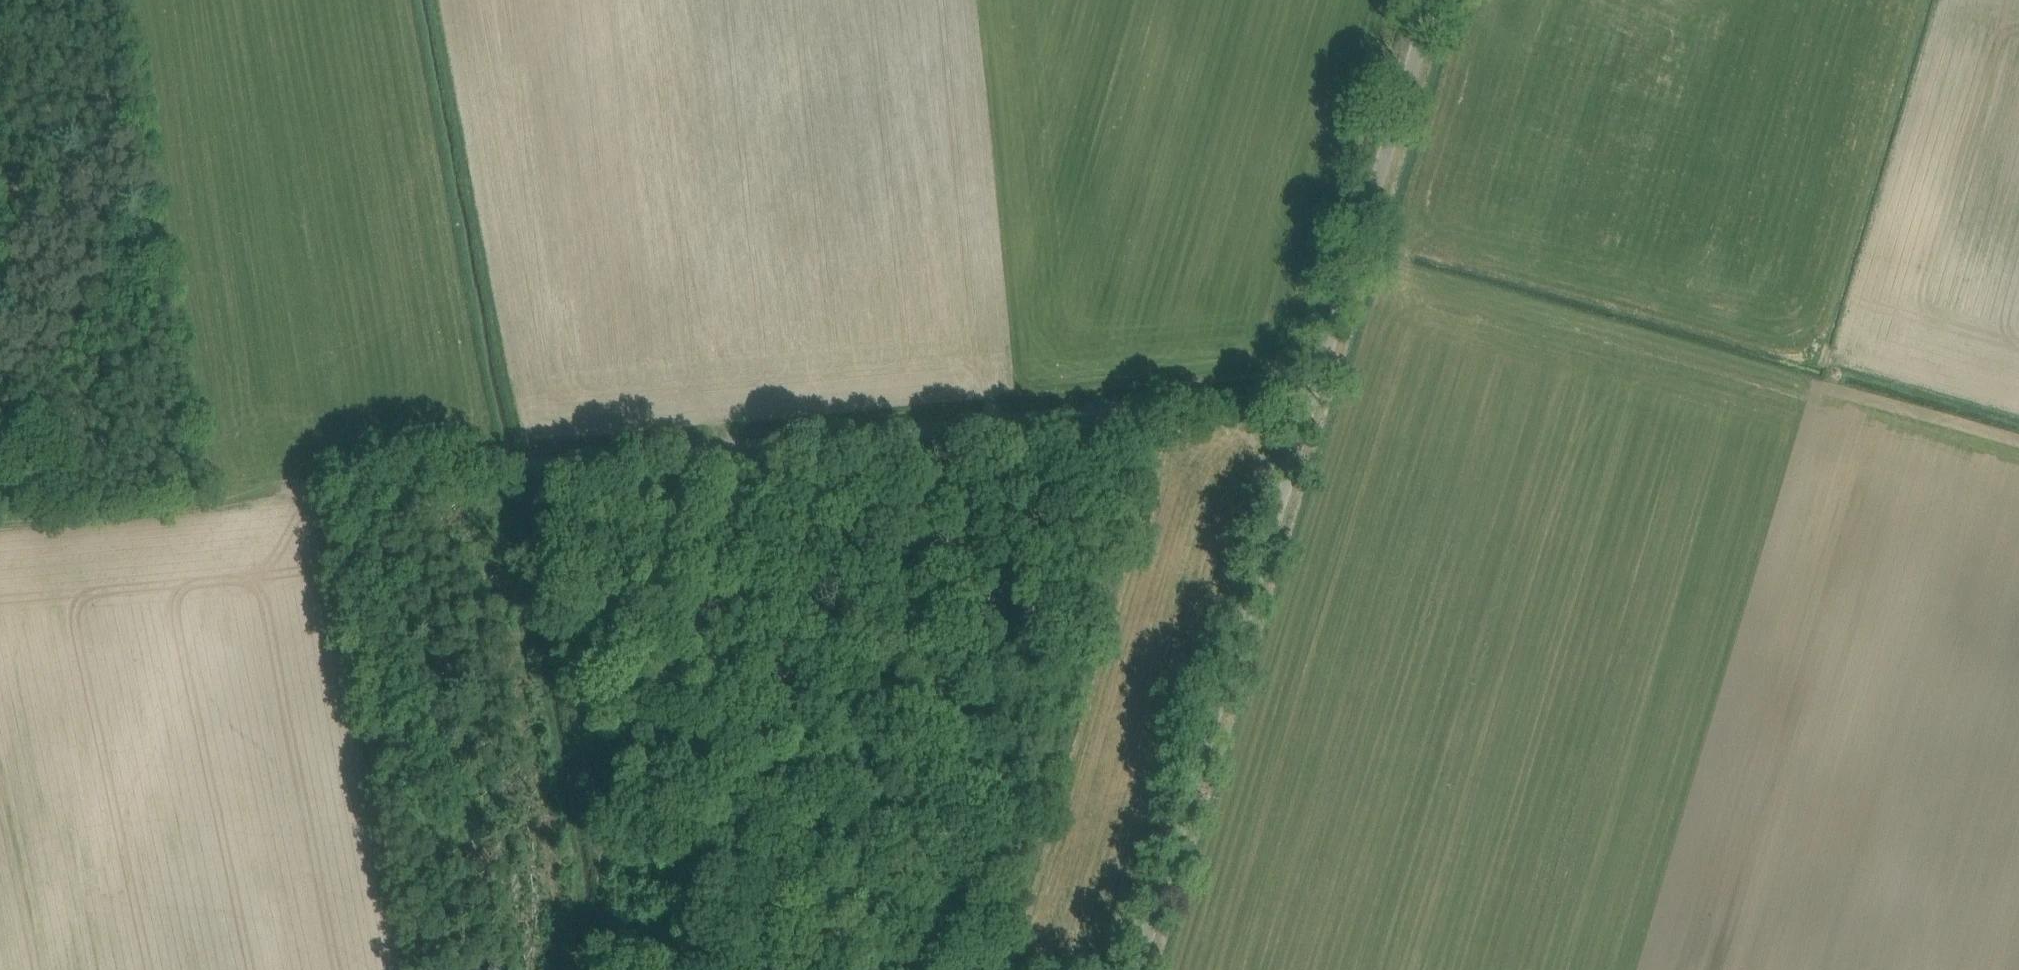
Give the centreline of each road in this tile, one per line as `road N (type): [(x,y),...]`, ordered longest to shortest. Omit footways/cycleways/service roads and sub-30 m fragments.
road 1 (track): [(0,520),(1314,391)]
road 2 (unclassified): [(1139,969),(1433,0)]

